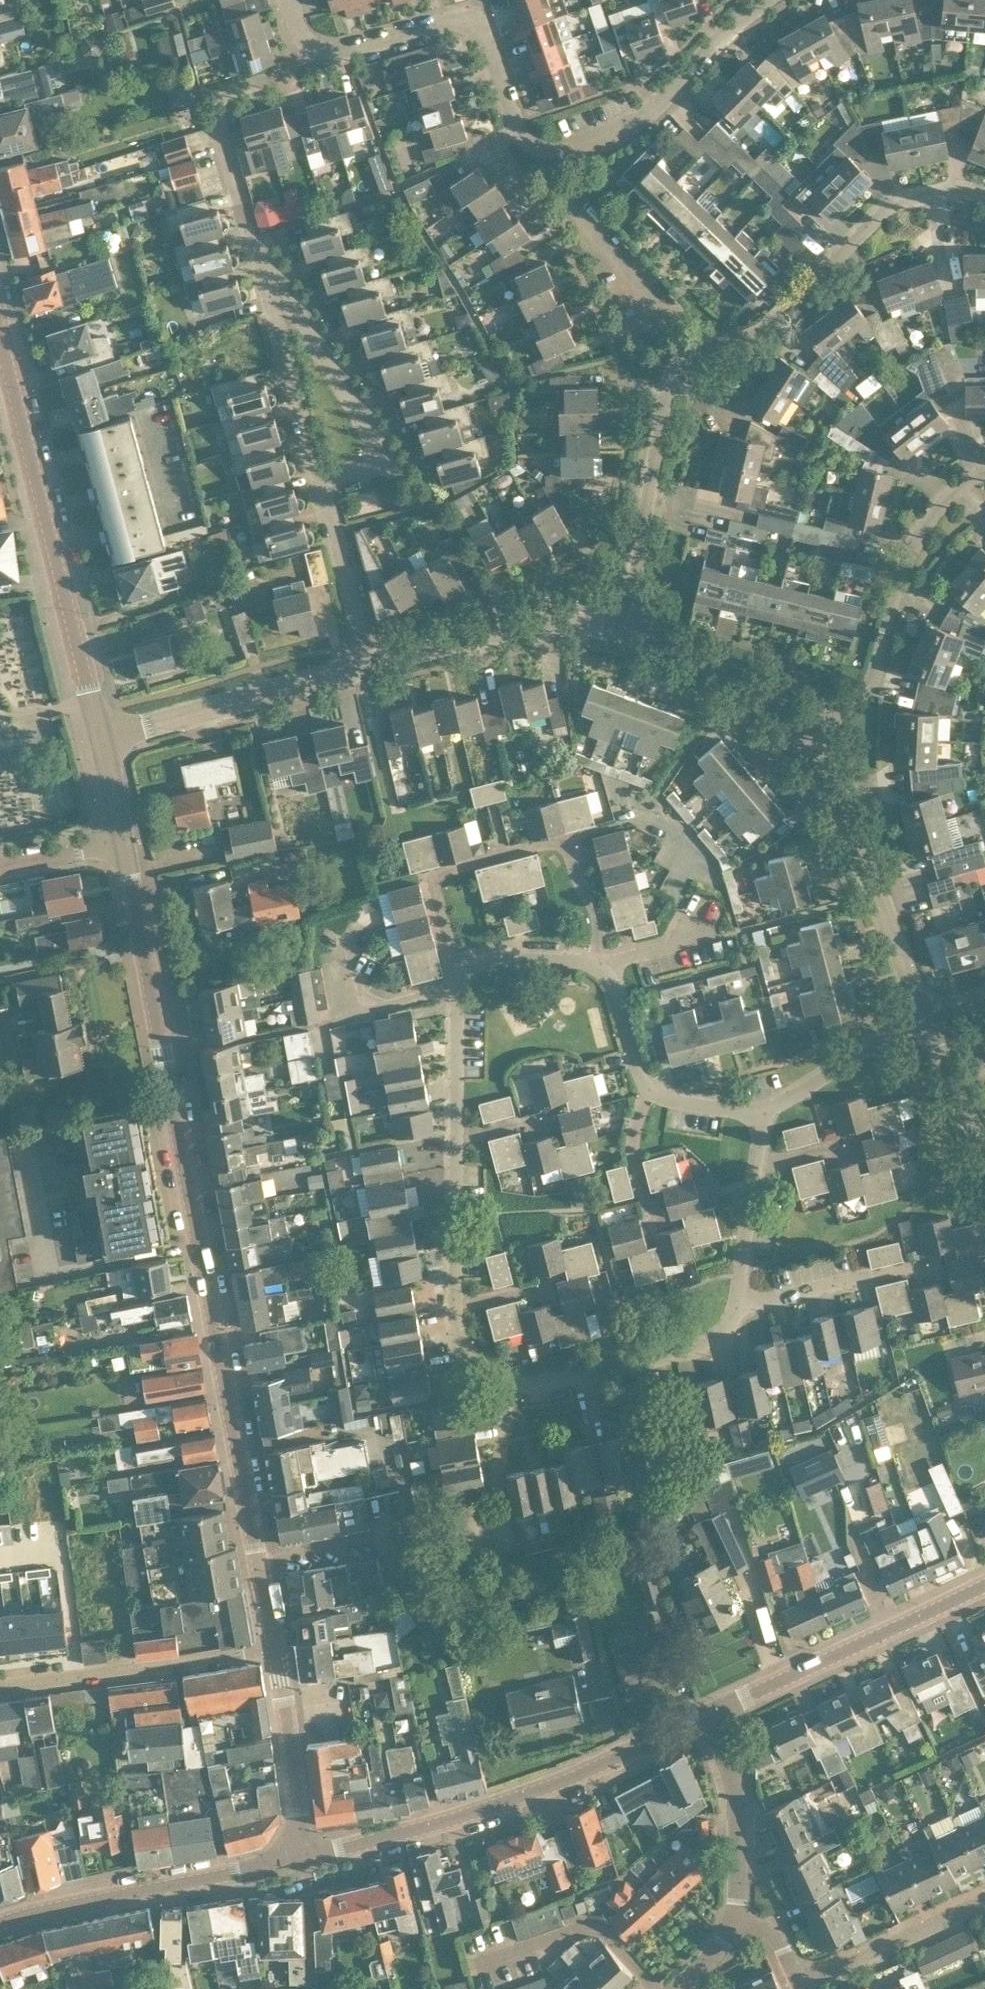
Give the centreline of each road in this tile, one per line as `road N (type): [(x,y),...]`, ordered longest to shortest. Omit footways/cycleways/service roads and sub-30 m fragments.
road 1 (tertiary): [(273,1647),(127,834)]
road 2 (residential): [(737,1304),(728,1328),(704,1346),(542,1383),(512,1381),(468,1356),(453,1314),(459,980)]
road 3 (tertiary): [(303,1860),(561,1781),(709,1716)]
road 4 (tertiary): [(107,733),(0,328)]
road 5 (residential): [(459,980),(427,873),(567,838),(597,921),(593,960)]
road 6 (residential): [(690,351),(773,321),(883,207),(961,189),(984,196)]
road 7 (residential): [(803,742),(866,684),(921,522),(965,478),(984,469)]
road 8 (residential): [(306,42),(338,52),(458,21),(479,27),(521,136),(554,151)]
road 9 (residential): [(0,1922),(303,1860)]
road 10 (tertiary): [(709,1716),(984,1587)]
road 11 (residential): [(803,742),(853,829),(925,1015)]
road 12 (residential): [(319,483),(383,461),(258,266)]
road 13 (residential): [(626,629),(665,391),(690,351)]
road 14 (residential): [(258,266),(217,114),(228,92),(282,75),(306,42)]
road 15 (residential): [(0,1688),(273,1647)]
road 16 (residential): [(107,733),(367,664)]
road 17 (residential): [(367,664),(512,626),(626,629)]
road 18 (residential): [(554,151),(646,112),(765,0)]
road 19 (residential): [(690,351),(558,177),(554,151)]
road 20 (residential): [(319,483),(258,266)]
road 21 (tertiary): [(303,1860),(273,1647)]
road 22 (residential): [(626,629),(735,676),(803,742)]
road 23 (residential): [(732,1920),(737,1794),(709,1716)]
road 24 (residential): [(936,1260),(737,1304)]
road 25 (residential): [(984,1899),(801,1983)]
road 26 (residential): [(766,1105),(737,1304)]
road 27 (residential): [(367,664),(319,483)]
road 28 (residential): [(766,1105),(925,1015)]
road 29 (residential): [(593,960),(617,985),(637,1069),(653,1089)]
road 30 (residential): [(653,1089),(633,1142),(652,1225)]
road 31 (residential): [(459,980),(490,958),(593,960)]
road 32 (residential): [(925,1015),(984,1142)]
road 33 (residential): [(0,861),(127,834)]

